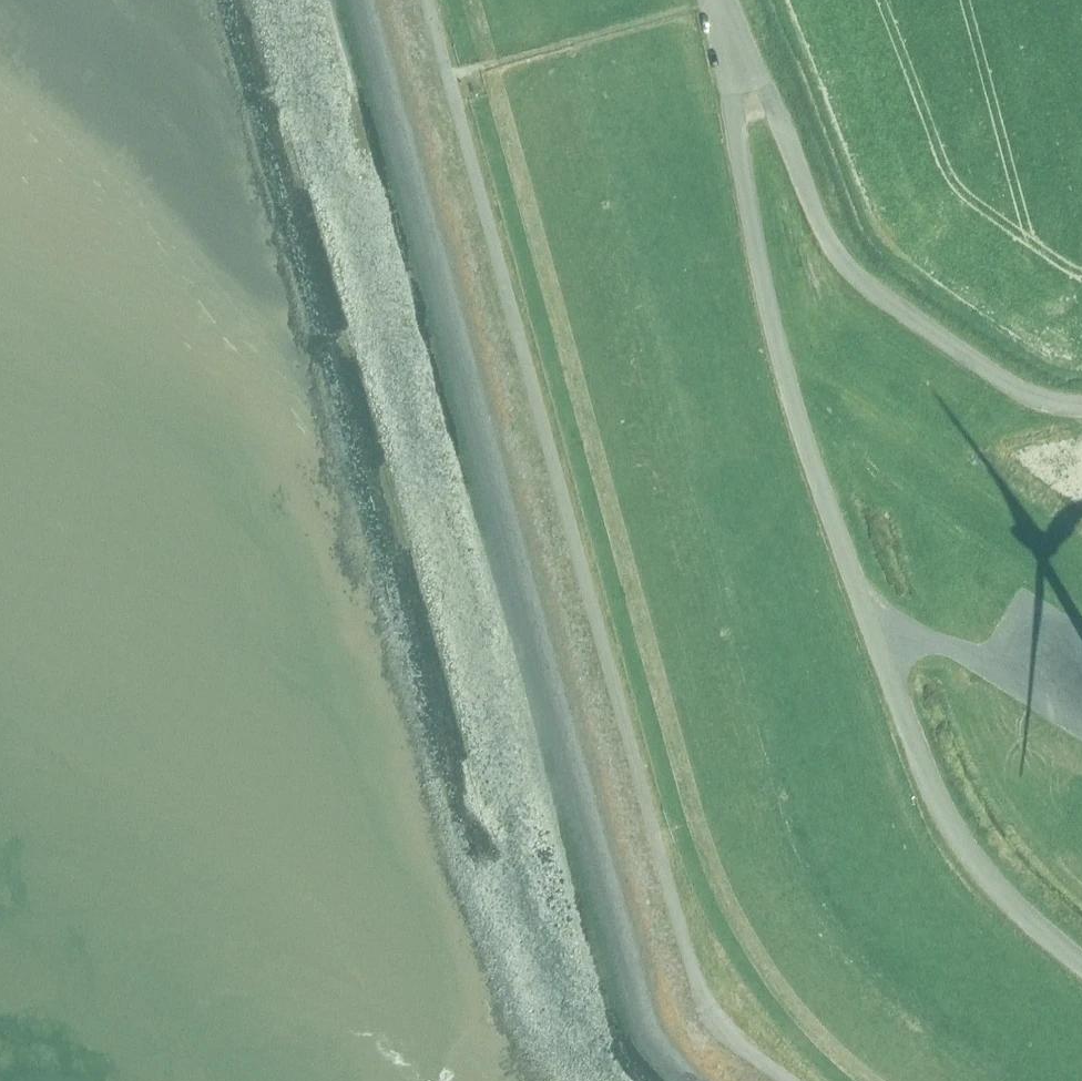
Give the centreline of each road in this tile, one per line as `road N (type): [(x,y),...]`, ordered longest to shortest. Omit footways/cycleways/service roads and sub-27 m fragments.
road 1 (unclassified): [(1081,962),(992,885),(953,832),(804,439),(768,311),(718,6)]
road 2 (unclassified): [(718,6),(819,223),(864,287),(1028,398),(1081,408)]

